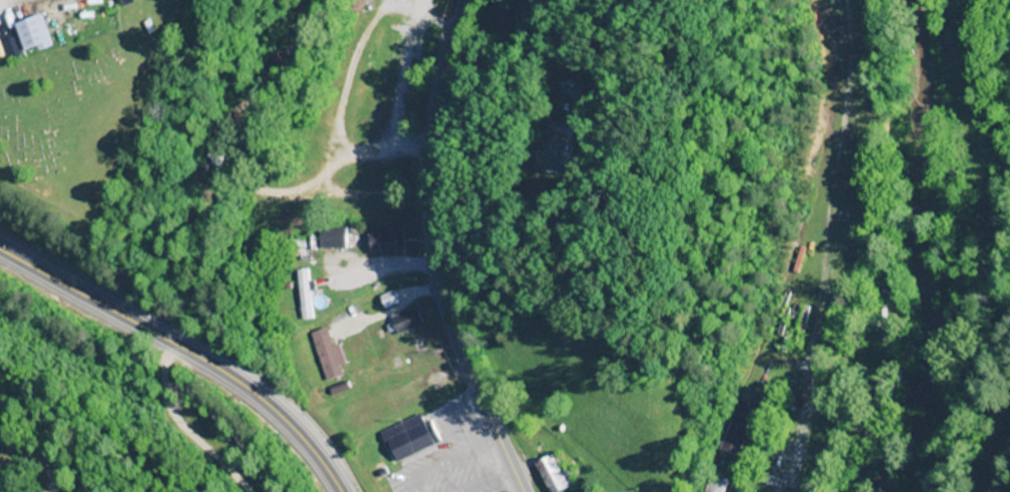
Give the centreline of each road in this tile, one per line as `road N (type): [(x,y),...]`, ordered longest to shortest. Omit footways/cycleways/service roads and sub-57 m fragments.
road 1 (secondary): [(519,491),(450,327),(429,228),(427,159),(464,0)]
road 2 (tertiary): [(331,491),(307,455),(254,405),(0,265)]

